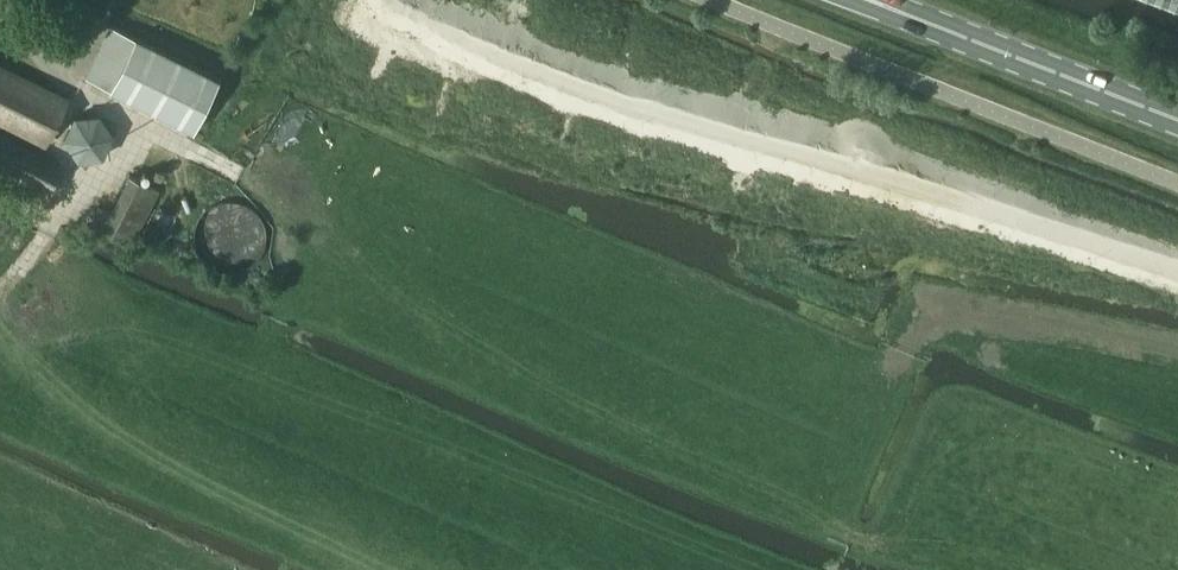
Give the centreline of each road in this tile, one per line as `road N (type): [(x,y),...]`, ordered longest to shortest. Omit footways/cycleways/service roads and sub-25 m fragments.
road 1 (primary): [(1177,117),(878,0)]

